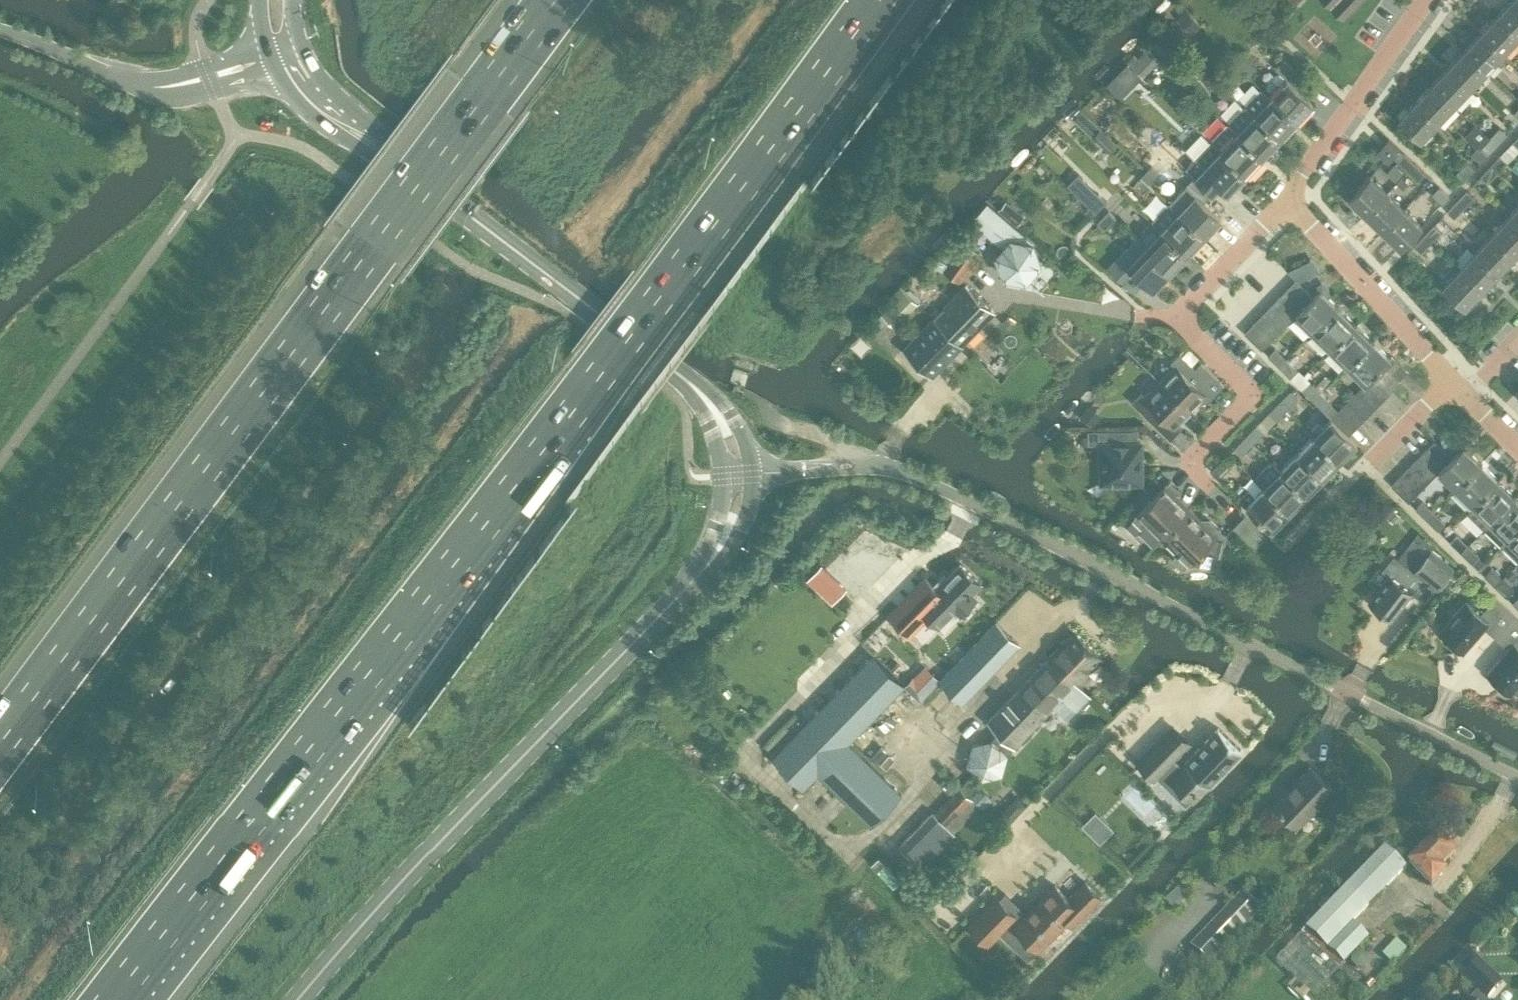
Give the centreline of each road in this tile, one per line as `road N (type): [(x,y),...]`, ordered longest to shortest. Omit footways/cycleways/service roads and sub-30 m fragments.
road 1 (motorway): [(112,999),(611,361),(879,0)]
road 2 (motorway): [(556,0),(0,743)]
road 3 (residential): [(1517,774),(946,491),(886,468),(751,474)]
road 4 (secondary): [(298,999),(704,568)]
road 5 (residential): [(1218,492),(1189,461),(1254,394),(1178,315),(1288,201)]
road 6 (secondary): [(688,380),(384,153)]
road 7 (tertiary): [(270,57),(191,81),(141,85),(0,29)]
road 8 (residential): [(1288,201),(1427,0)]
road 9 (residential): [(1449,383),(1288,201)]
road 10 (secondary): [(270,57),(309,113),(384,153)]
road 11 (secondary): [(384,153),(302,47)]

